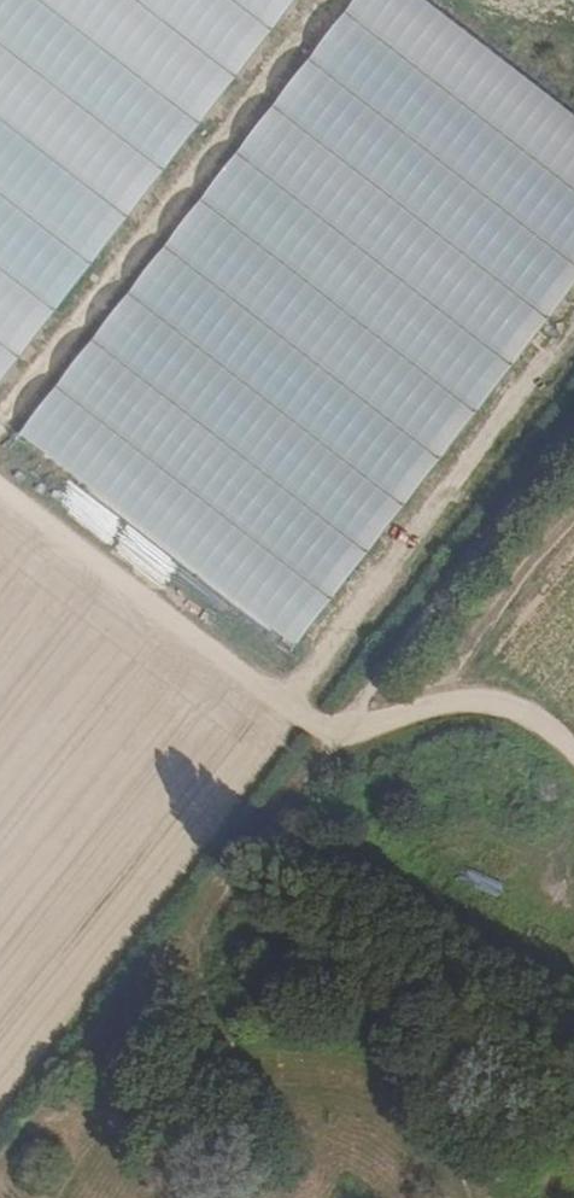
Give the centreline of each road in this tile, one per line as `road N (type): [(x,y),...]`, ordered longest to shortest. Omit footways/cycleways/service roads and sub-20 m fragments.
road 1 (track): [(0,493),(297,723),(352,727),(462,697),(552,725),(573,749)]
road 2 (track): [(59,1197),(102,1135),(207,1083),(346,1091),(450,1163),(466,1197)]

